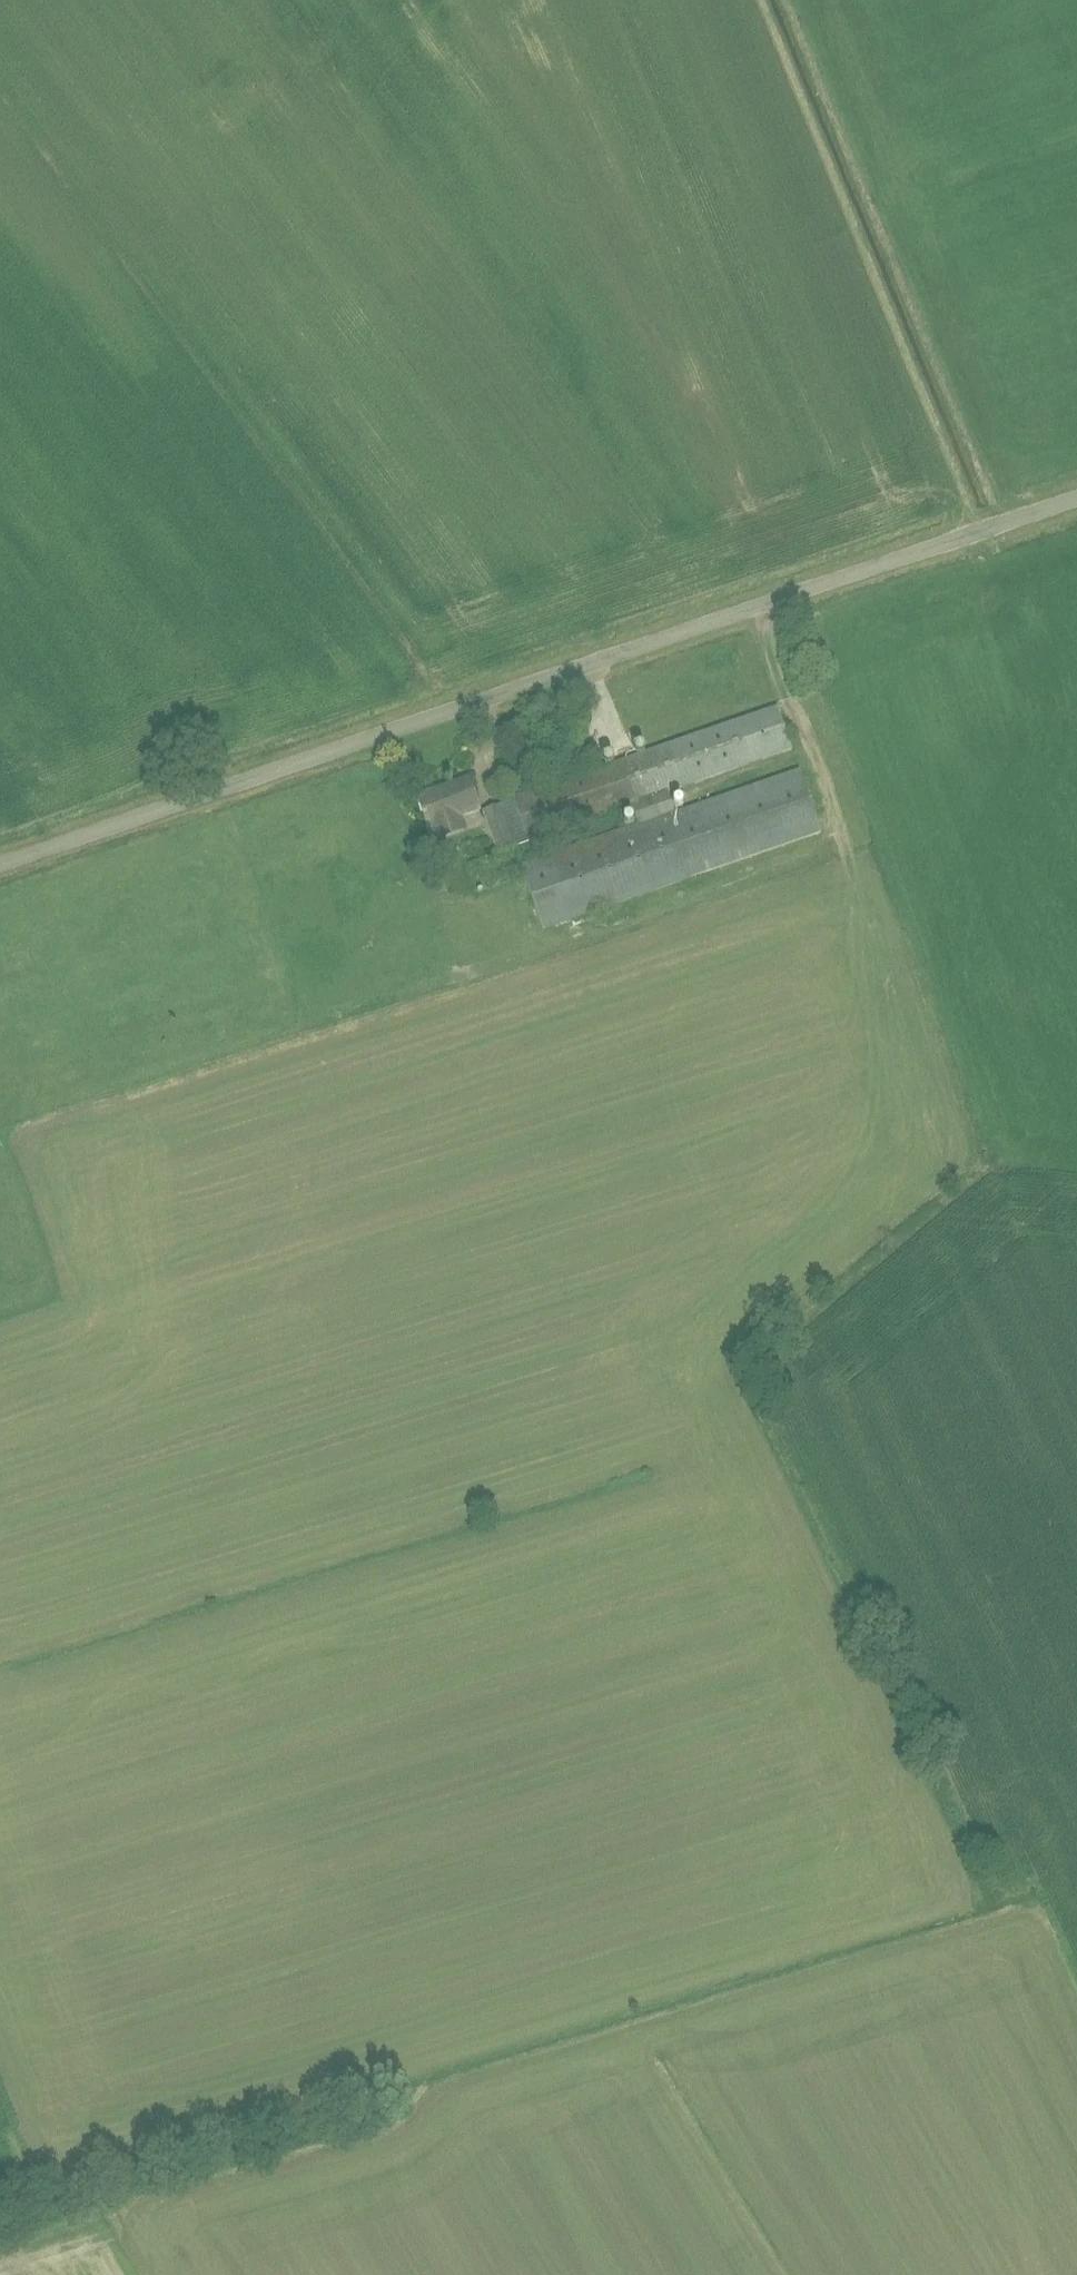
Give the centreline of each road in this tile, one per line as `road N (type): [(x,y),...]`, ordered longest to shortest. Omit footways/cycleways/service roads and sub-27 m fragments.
road 1 (unclassified): [(0,864),(1076,497)]

